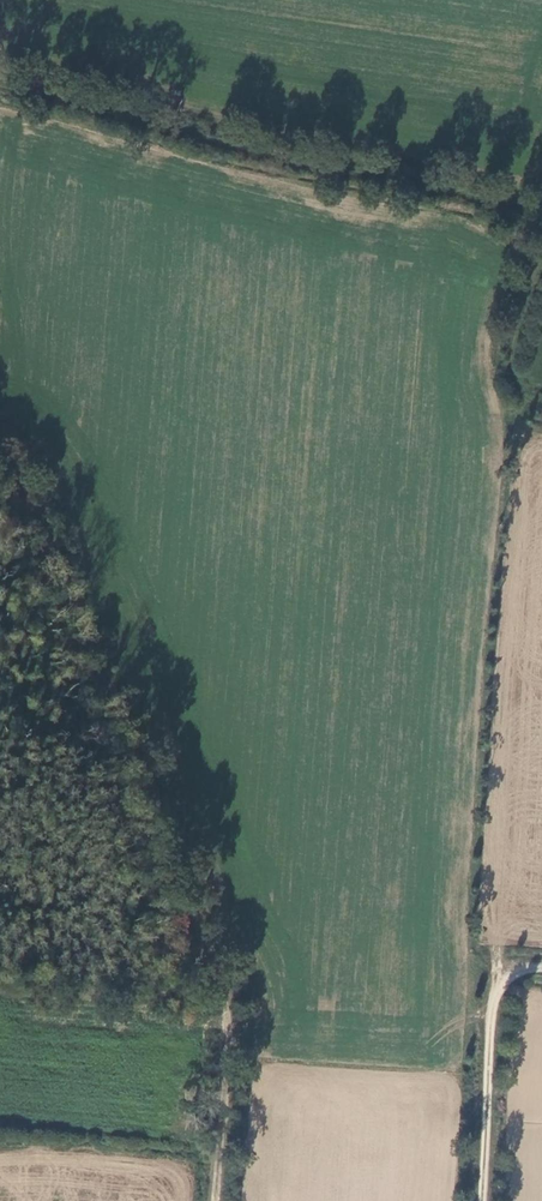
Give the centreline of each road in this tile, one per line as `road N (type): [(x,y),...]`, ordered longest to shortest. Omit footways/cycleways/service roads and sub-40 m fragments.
road 1 (track): [(217,1200),(225,1013),(219,978),(165,856),(59,541),(19,478),(0,464)]
road 2 (track): [(541,416),(519,394),(510,326),(541,235),(530,209),(239,151),(0,87)]
road 3 (unclassified): [(481,1200),(491,1001),(502,979),(541,968)]

